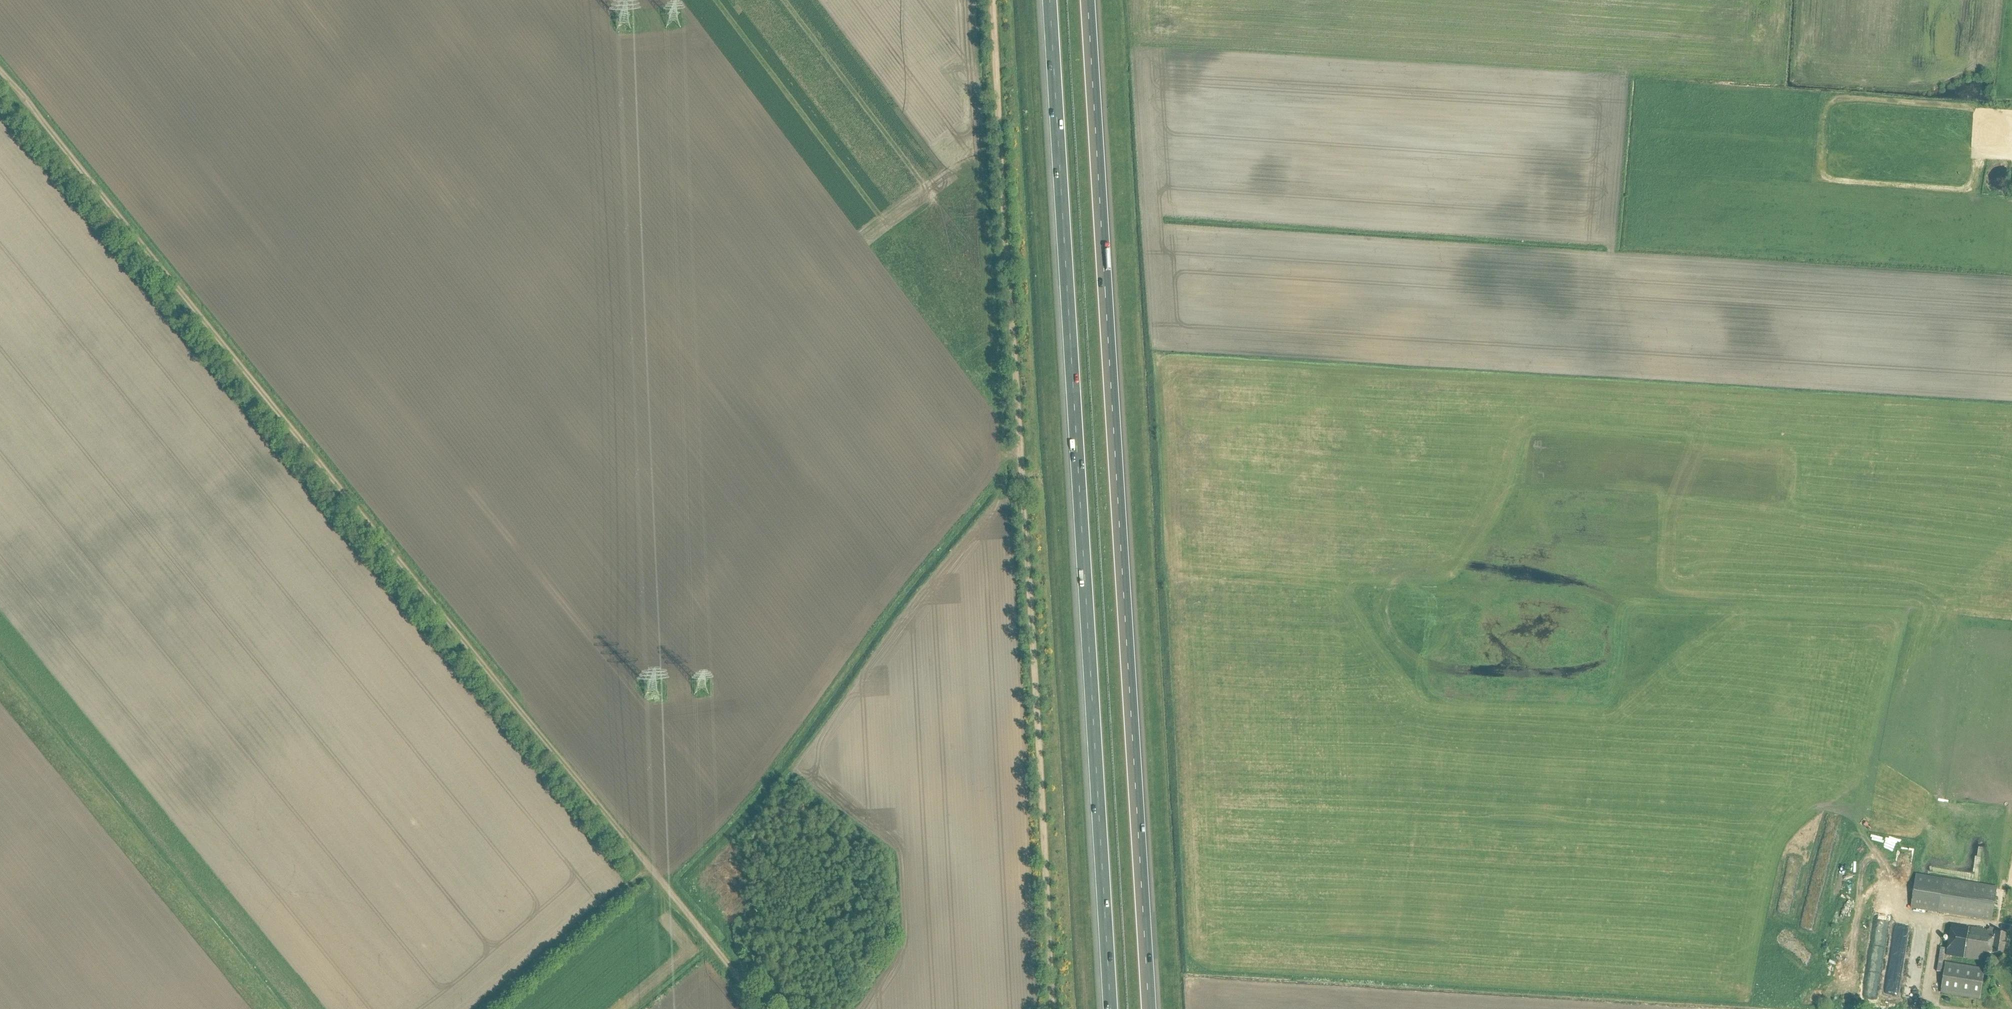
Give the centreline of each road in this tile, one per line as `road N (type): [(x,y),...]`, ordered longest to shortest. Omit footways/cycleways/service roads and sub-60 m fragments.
road 1 (track): [(764,1008),(0,70)]
road 2 (motorway): [(1050,0),(1111,1008)]
road 3 (track): [(1049,1008),(990,0)]
road 4 (motorway): [(1148,1008),(1089,0)]
road 5 (track): [(651,869),(484,1008)]

